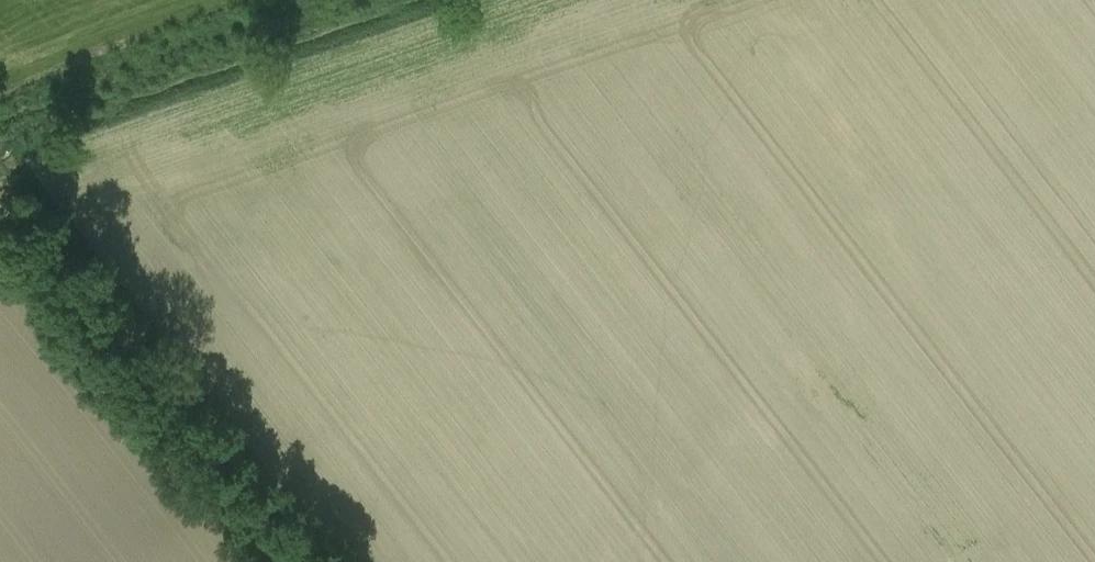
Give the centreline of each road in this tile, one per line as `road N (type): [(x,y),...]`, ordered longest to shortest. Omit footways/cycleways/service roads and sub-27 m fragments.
road 1 (track): [(290,561),(0,200)]

